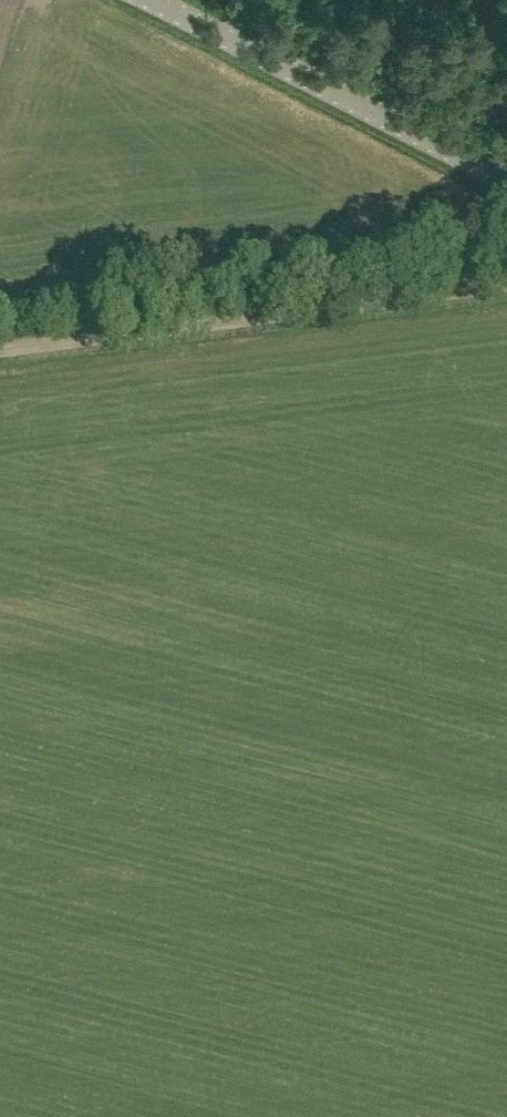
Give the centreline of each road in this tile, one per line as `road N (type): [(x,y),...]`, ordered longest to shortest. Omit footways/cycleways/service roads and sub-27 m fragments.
road 1 (tertiary): [(506,186),(149,0)]

